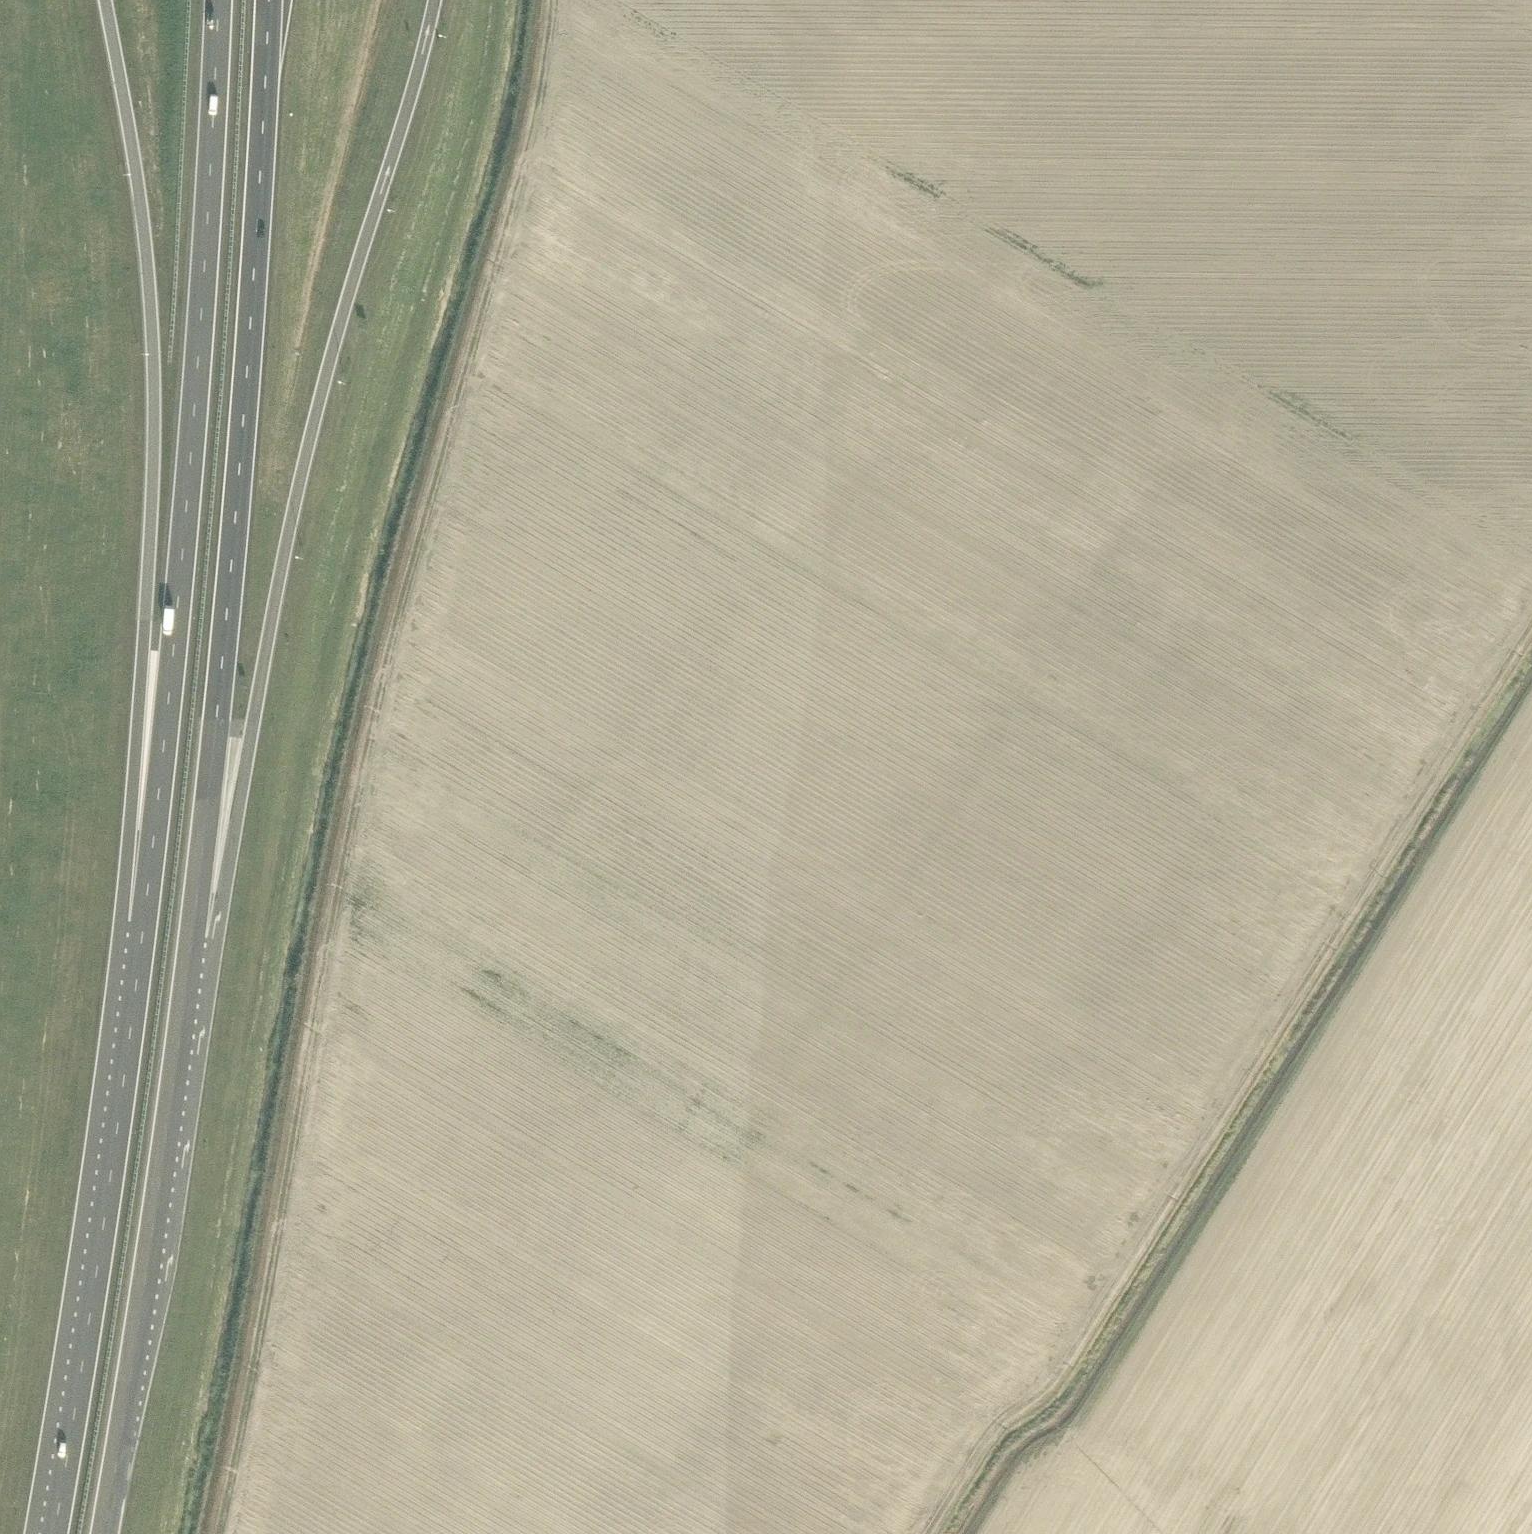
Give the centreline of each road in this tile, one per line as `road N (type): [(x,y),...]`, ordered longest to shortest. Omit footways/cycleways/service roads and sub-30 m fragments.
road 1 (trunk): [(193,934),(251,738),(337,332),(435,0)]
road 2 (trunk): [(193,934),(249,382),(272,0)]
road 3 (trunk): [(106,0),(141,198),(153,336),(143,922)]
road 4 (trunk): [(219,0),(196,395),(143,922)]
road 5 (trunk): [(143,922),(51,1533)]
road 6 (trunk): [(104,1533),(193,934)]

